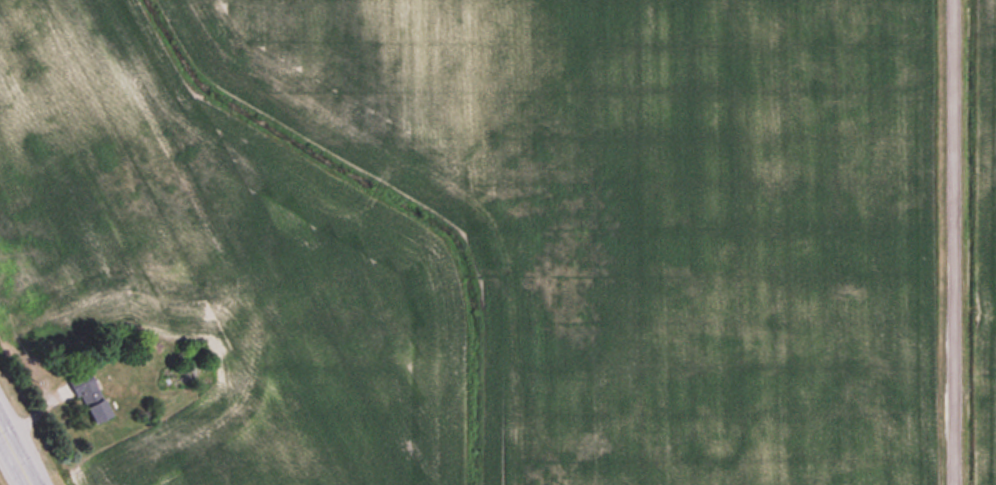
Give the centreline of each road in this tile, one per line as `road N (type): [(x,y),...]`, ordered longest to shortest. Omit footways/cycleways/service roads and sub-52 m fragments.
road 1 (residential): [(955,484),(955,0)]

